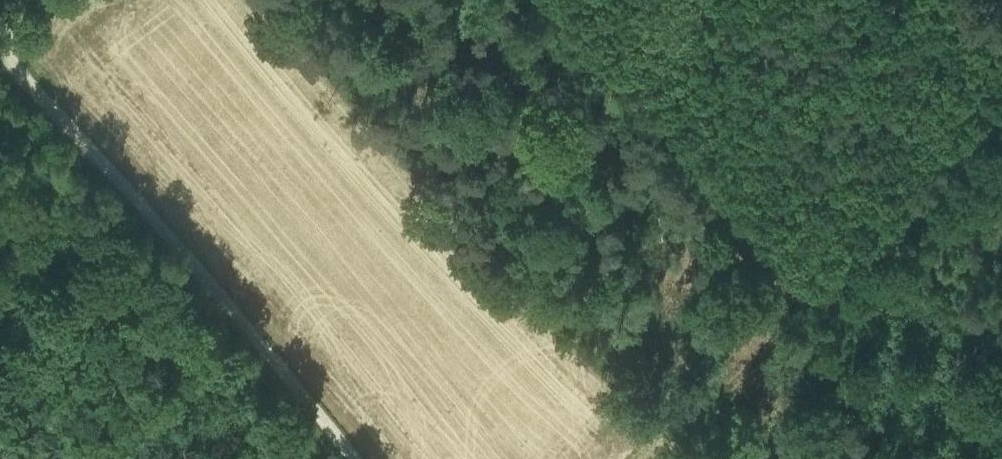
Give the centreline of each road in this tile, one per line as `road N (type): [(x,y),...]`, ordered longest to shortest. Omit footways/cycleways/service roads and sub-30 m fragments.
road 1 (track): [(0,51),(375,458)]

